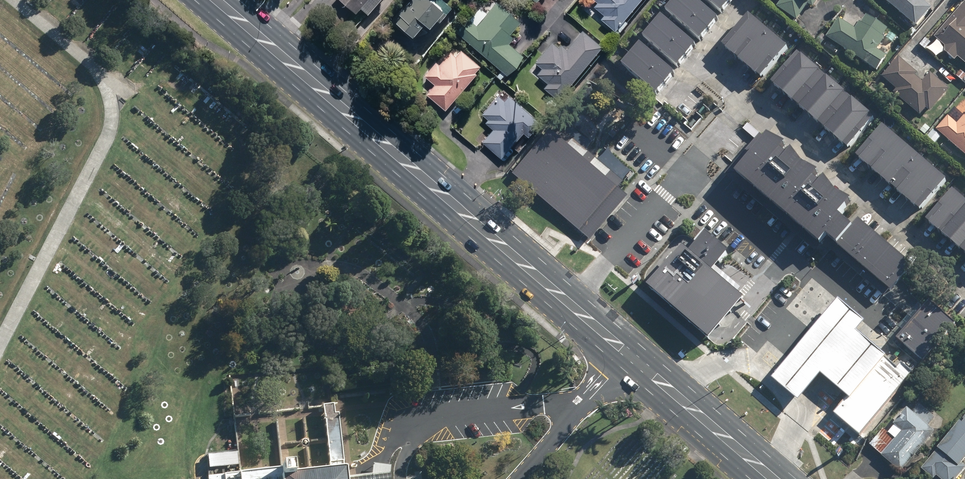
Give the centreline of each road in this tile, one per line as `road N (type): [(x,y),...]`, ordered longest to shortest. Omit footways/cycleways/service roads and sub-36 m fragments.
road 1 (primary): [(229,0),(788,478)]

